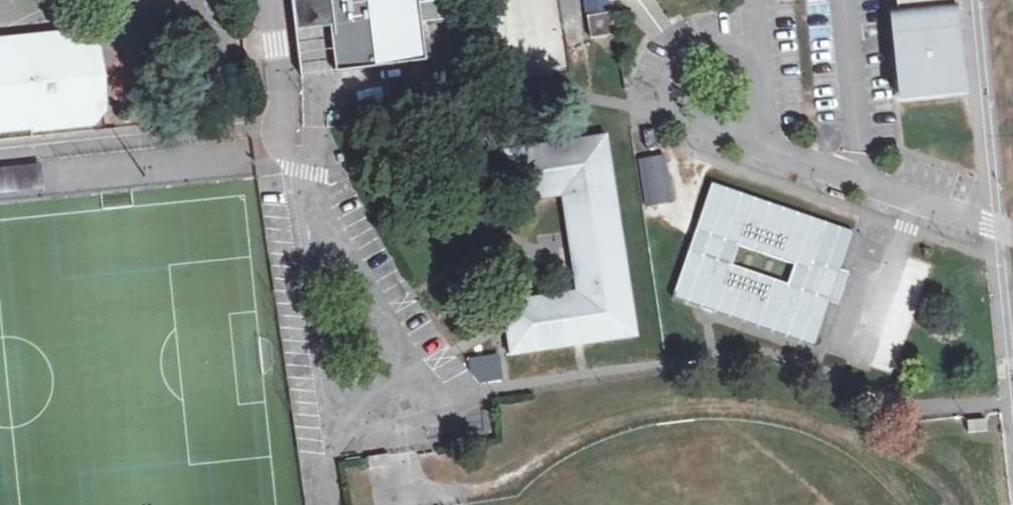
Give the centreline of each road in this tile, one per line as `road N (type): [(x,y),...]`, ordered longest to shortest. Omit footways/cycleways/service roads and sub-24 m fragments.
road 1 (residential): [(269,0),(279,141),(310,193)]

